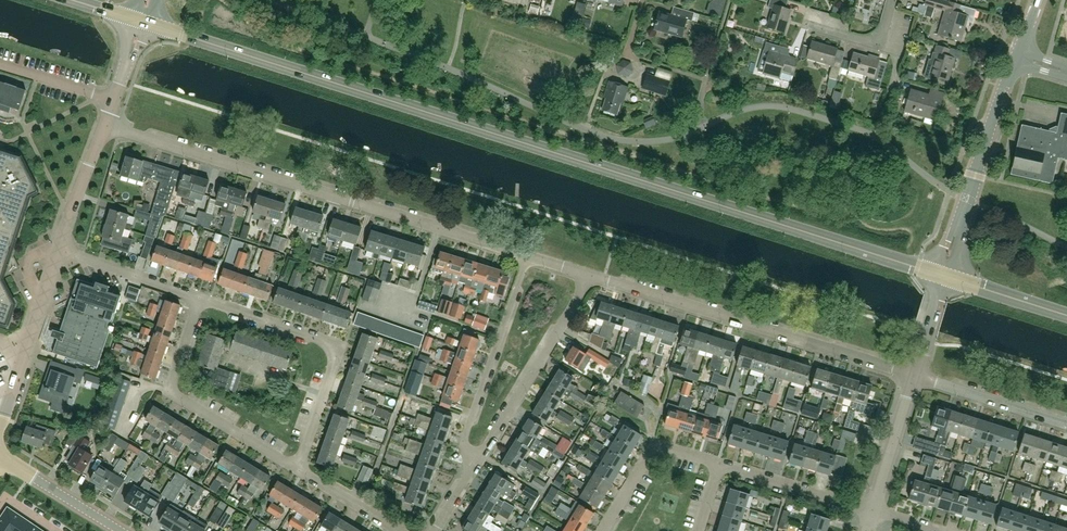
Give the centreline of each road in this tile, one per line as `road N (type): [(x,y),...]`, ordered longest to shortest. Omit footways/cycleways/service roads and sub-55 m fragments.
road 1 (primary): [(936,273),(149,23)]
road 2 (unclassified): [(529,256),(105,124)]
road 3 (unclassified): [(915,376),(591,276)]
road 4 (residential): [(298,467),(334,348),(200,297)]
road 5 (residential): [(298,467),(167,389),(200,297)]
road 6 (residential): [(476,463),(466,452),(468,420),(529,256)]
road 7 (residential): [(476,463),(591,276)]
road 8 (unclassified): [(958,230),(1015,61)]
road 9 (residential): [(600,530),(649,448),(660,444),(717,463)]
road 10 (residential): [(1066,424),(915,376)]
road 11 (residential): [(200,297),(59,249)]
road 12 (residential): [(717,463),(856,504)]
road 13 (tertiary): [(0,454),(120,530)]
road 14 (tertiary): [(872,510),(915,376)]
road 15 (residential): [(59,249),(105,124)]
road 16 (primary): [(1066,315),(949,278)]
road 17 (residential): [(403,530),(298,467)]

